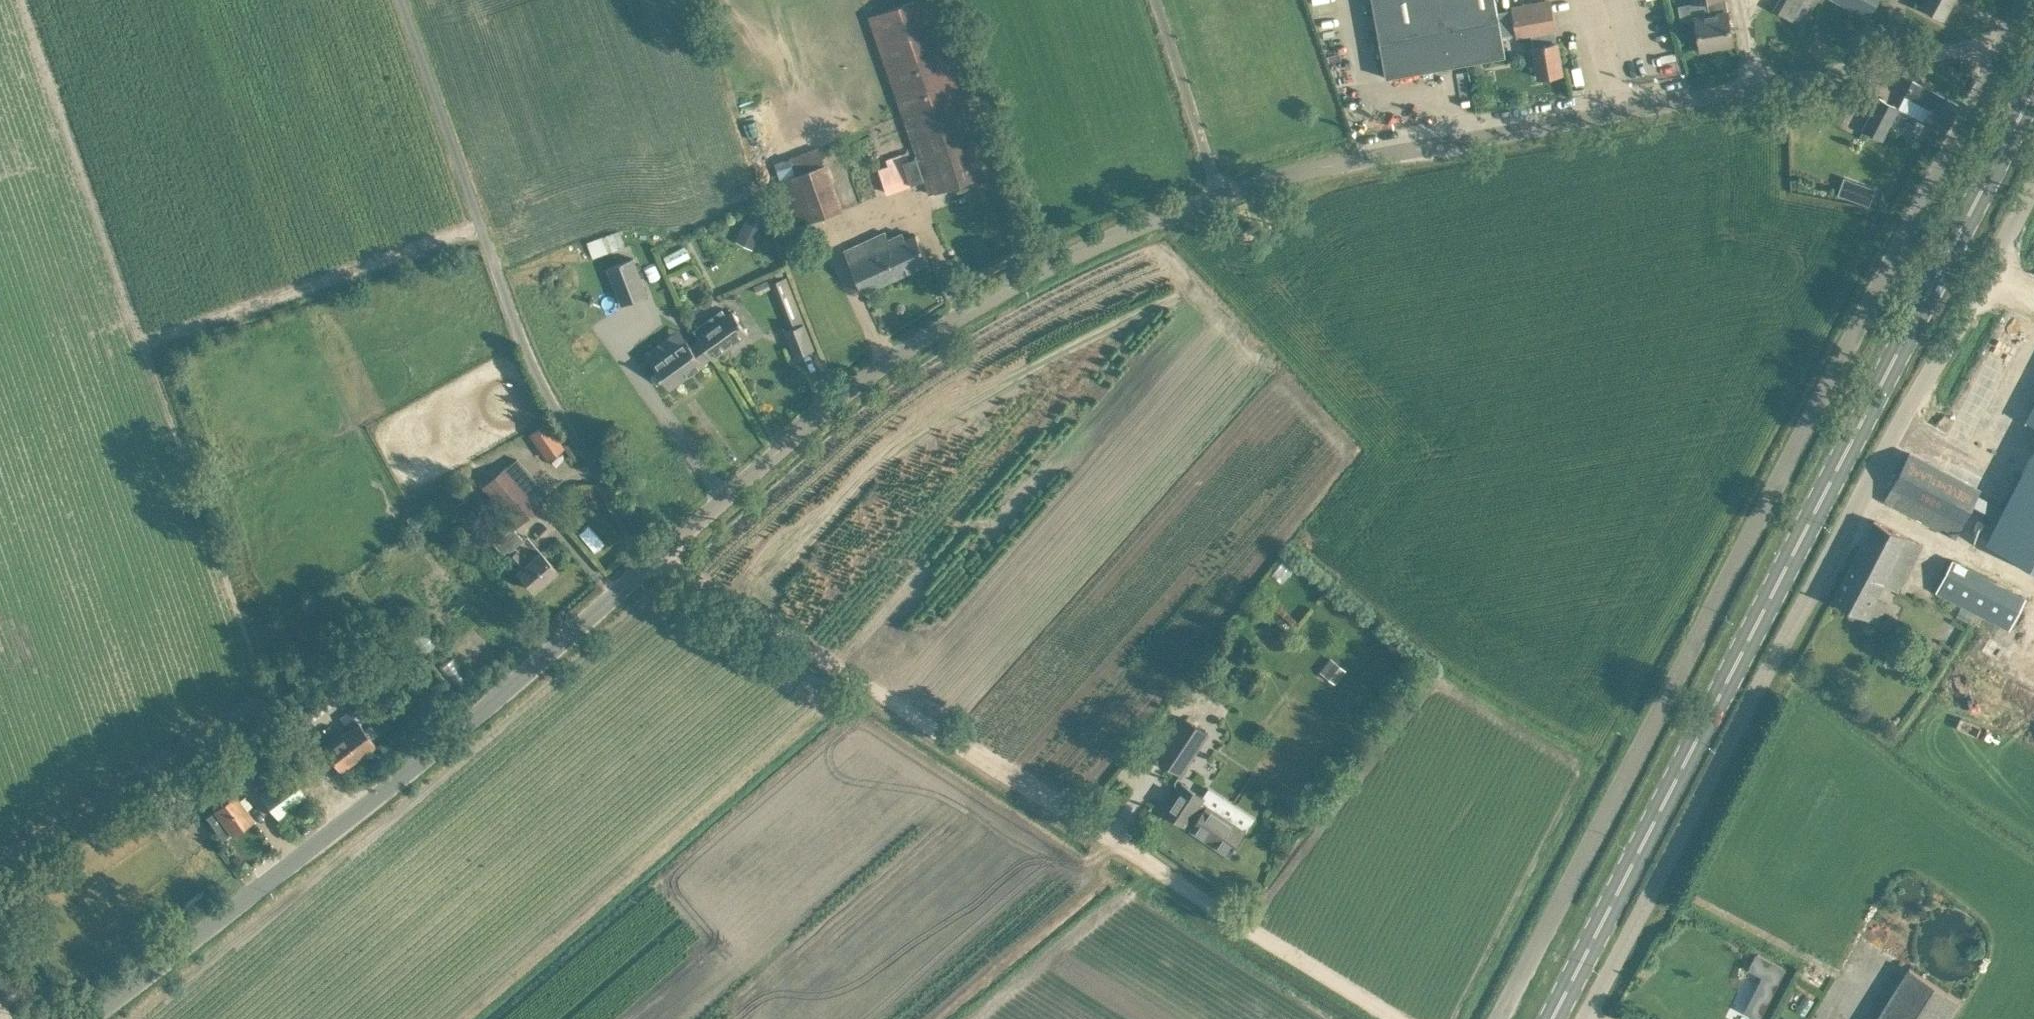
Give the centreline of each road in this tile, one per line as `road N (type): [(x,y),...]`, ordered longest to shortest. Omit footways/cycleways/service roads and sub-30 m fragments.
road 1 (unclassified): [(89,1018),(167,963),(836,401),(1067,255),(1274,177),(1966,48),(1994,60)]
road 2 (unclassified): [(1497,1018),(1994,60)]
road 3 (primary): [(1553,1018),(2033,88)]
road 4 (unclassified): [(1585,1018),(2033,174)]
road 5 (track): [(662,552),(1377,1018)]

